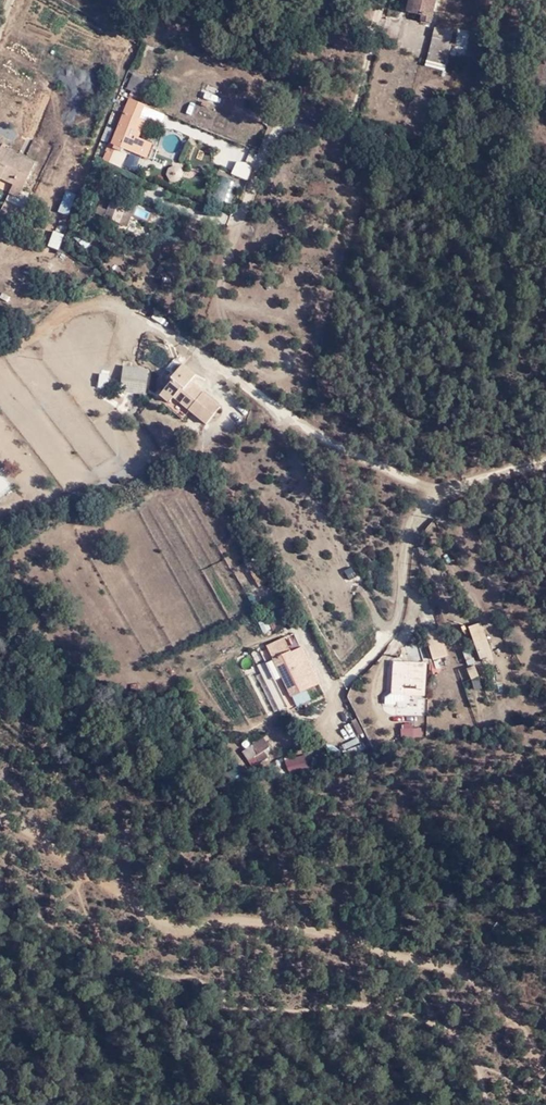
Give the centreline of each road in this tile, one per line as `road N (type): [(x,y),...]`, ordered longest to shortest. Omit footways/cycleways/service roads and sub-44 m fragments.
road 1 (track): [(545,1072),(482,983),(353,936),(271,921),(163,928),(0,811)]

